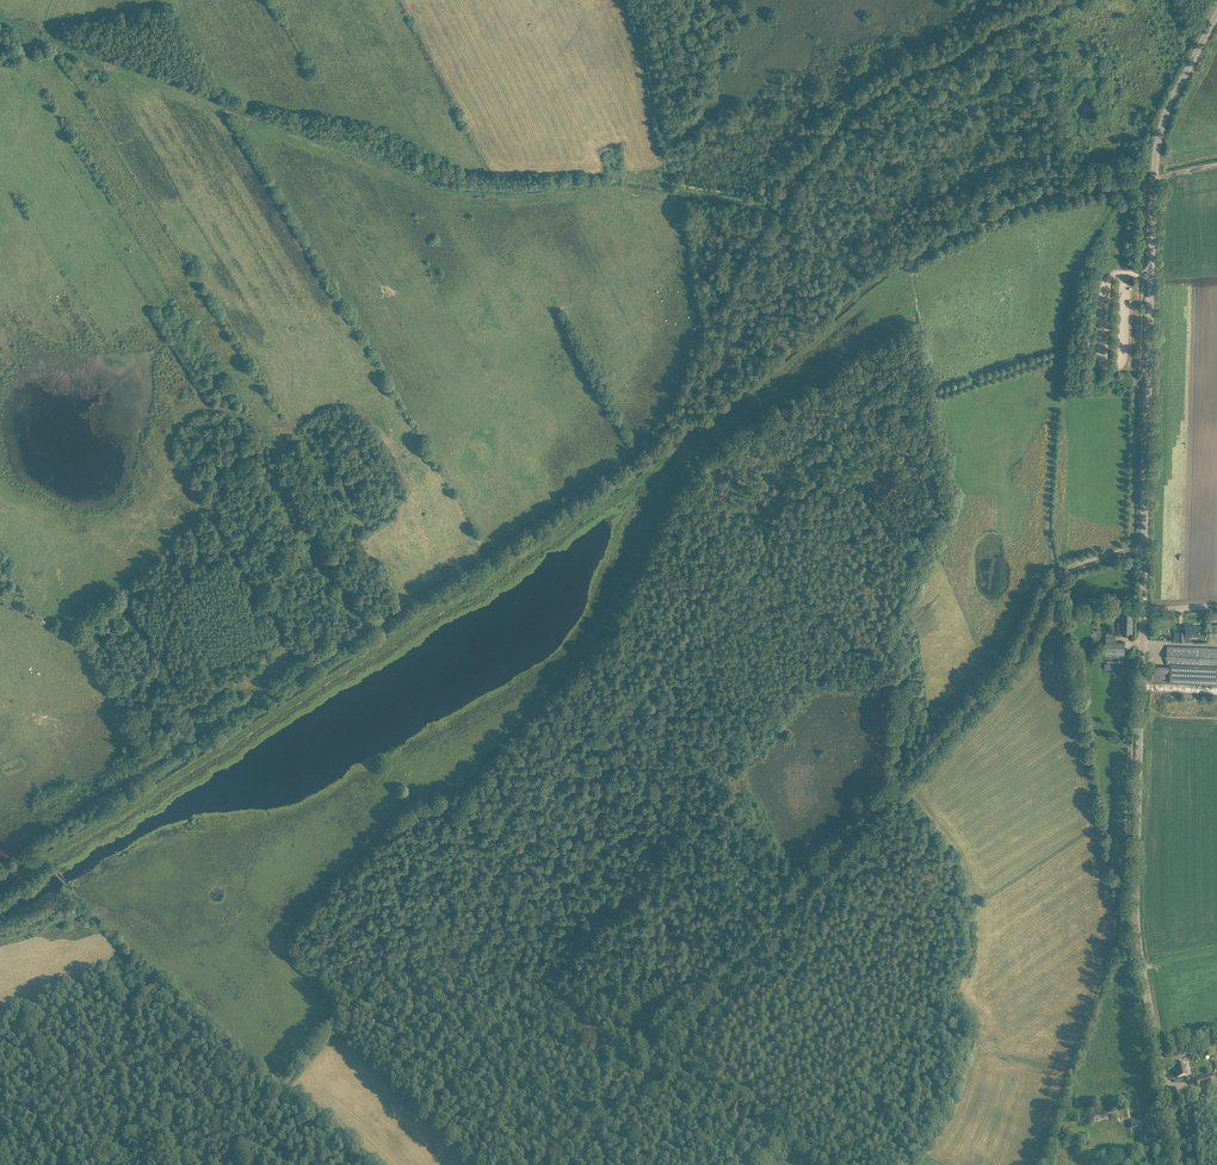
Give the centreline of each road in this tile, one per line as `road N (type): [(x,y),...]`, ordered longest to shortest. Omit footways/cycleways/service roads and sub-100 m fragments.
road 1 (track): [(540,1164),(1006,665),(1058,570),(1144,545)]
road 2 (tertiary): [(1143,612),(1158,140),(1216,14)]
road 3 (tertiary): [(1176,1164),(1136,926),(1143,612)]

